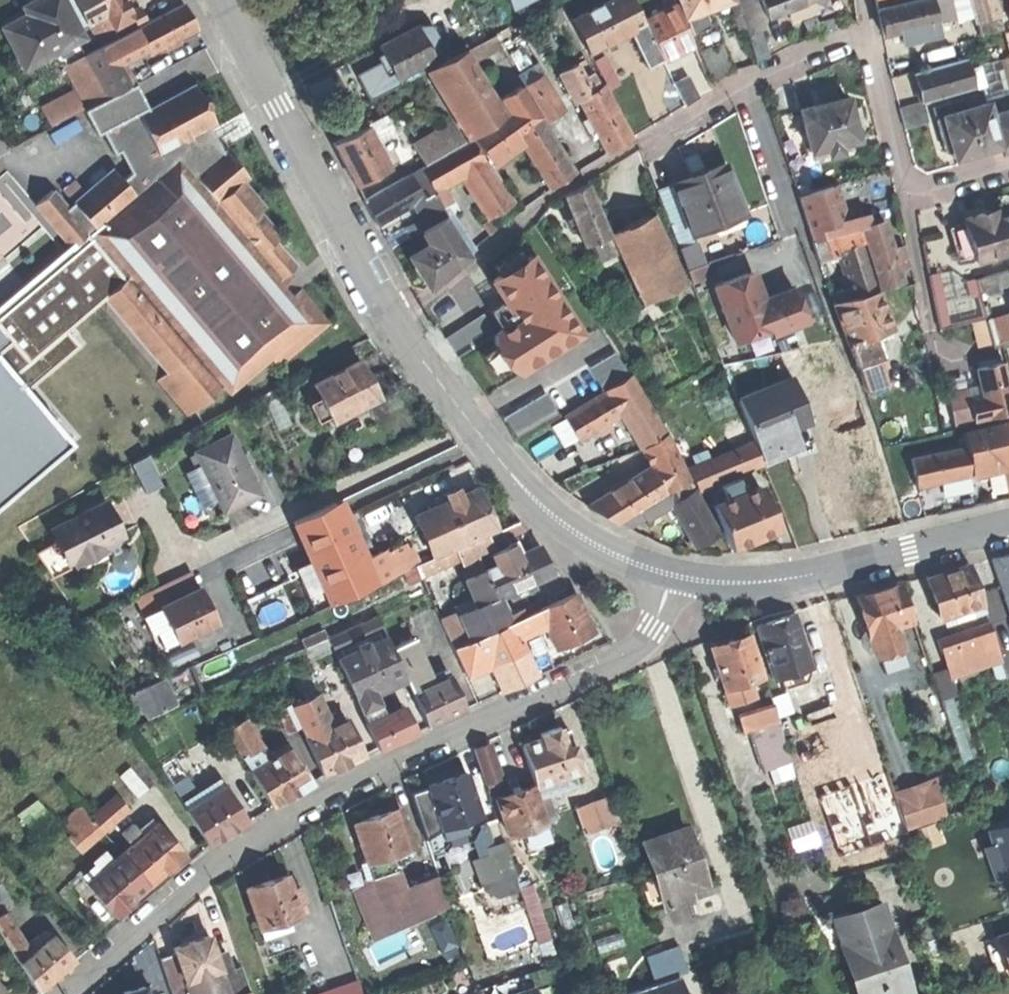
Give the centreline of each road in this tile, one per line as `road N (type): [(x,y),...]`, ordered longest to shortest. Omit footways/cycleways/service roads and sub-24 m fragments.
road 1 (residential): [(673,577),(652,631),(635,650),(345,779),(280,817),(62,993)]
road 2 (residential): [(394,320),(554,193),(745,82)]
road 3 (residential): [(471,427),(210,551),(179,552),(149,498)]
road 4 (residential): [(221,0),(394,320)]
road 5 (residential): [(673,577),(792,579),(1008,525)]
road 6 (residential): [(471,427),(530,496),(581,536),(673,577)]
road 7 (residential): [(866,31),(905,194)]
road 8 (residential): [(745,82),(791,220)]
road 9 (residential): [(905,194),(931,324)]
road 10 (residential): [(394,320),(471,427)]
road 11 (residential): [(745,82),(866,31)]

